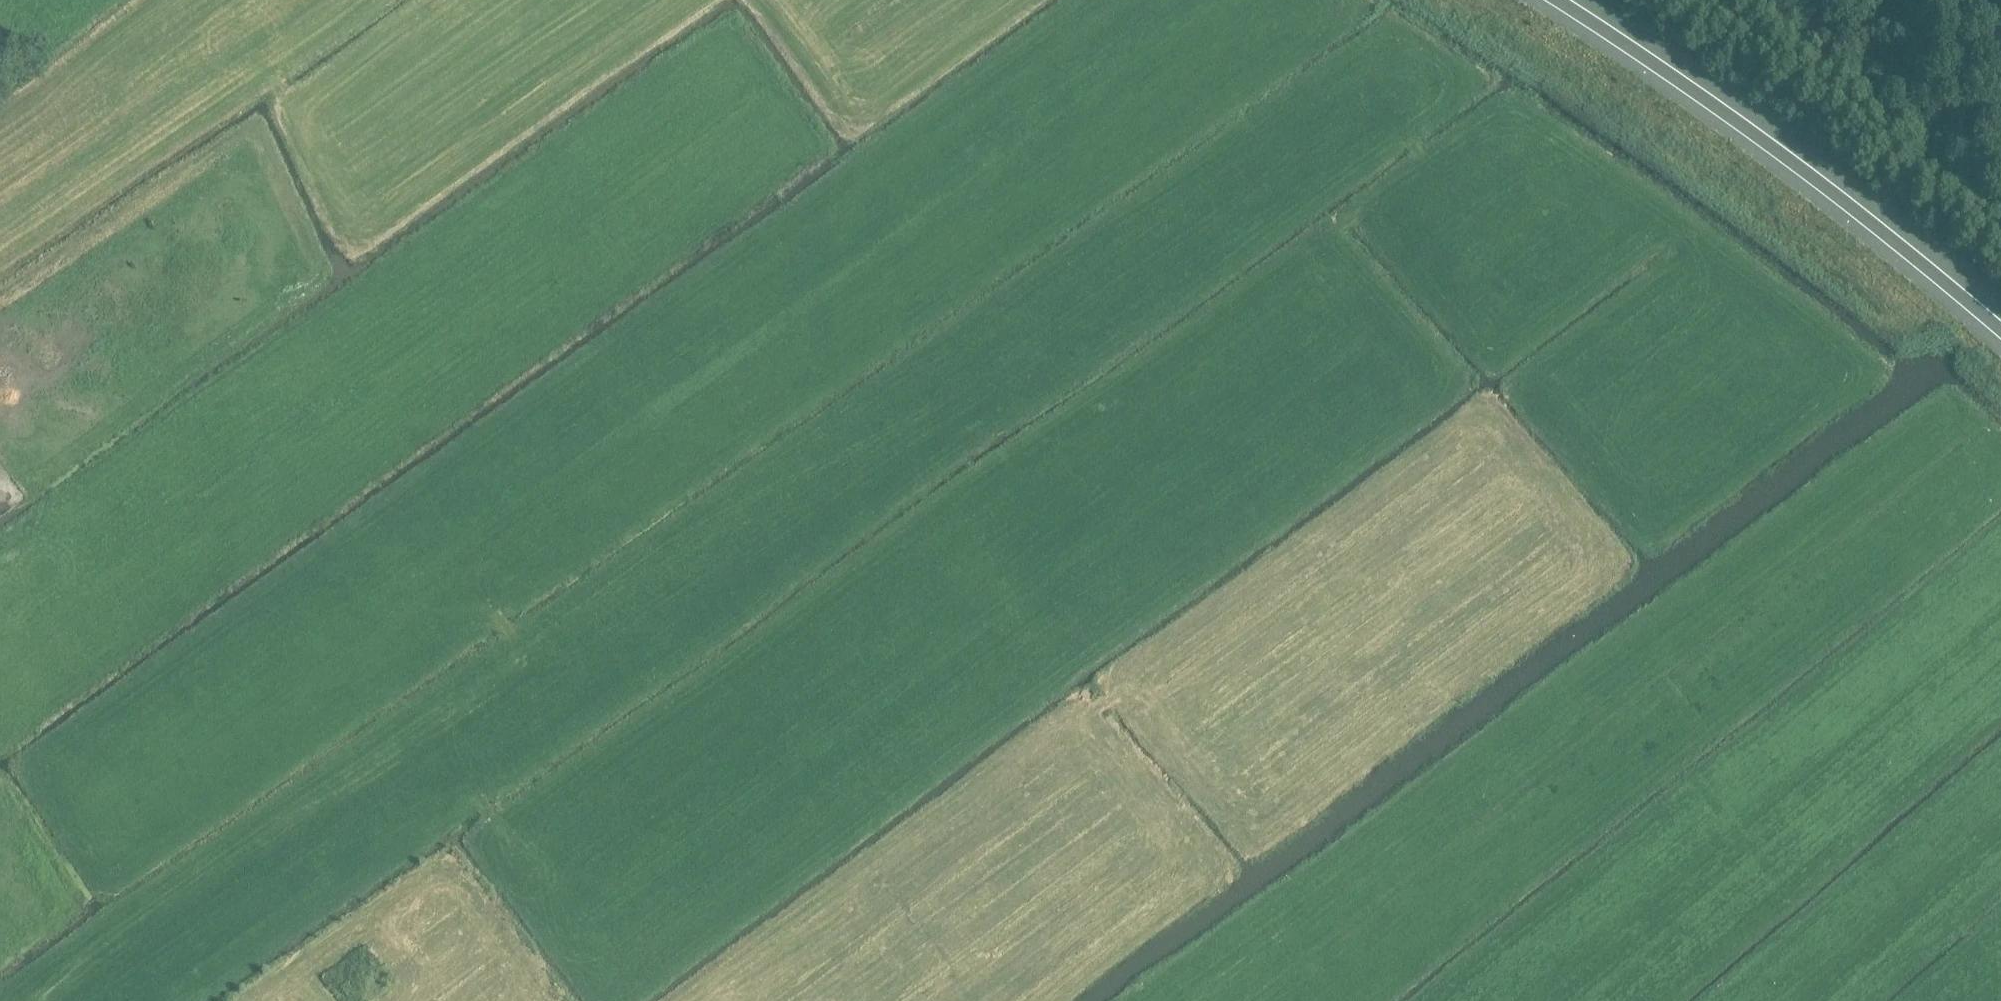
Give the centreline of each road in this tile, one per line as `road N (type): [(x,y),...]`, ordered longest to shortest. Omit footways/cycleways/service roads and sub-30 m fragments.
road 1 (motorway): [(1564,0),(1887,236),(2000,332)]

